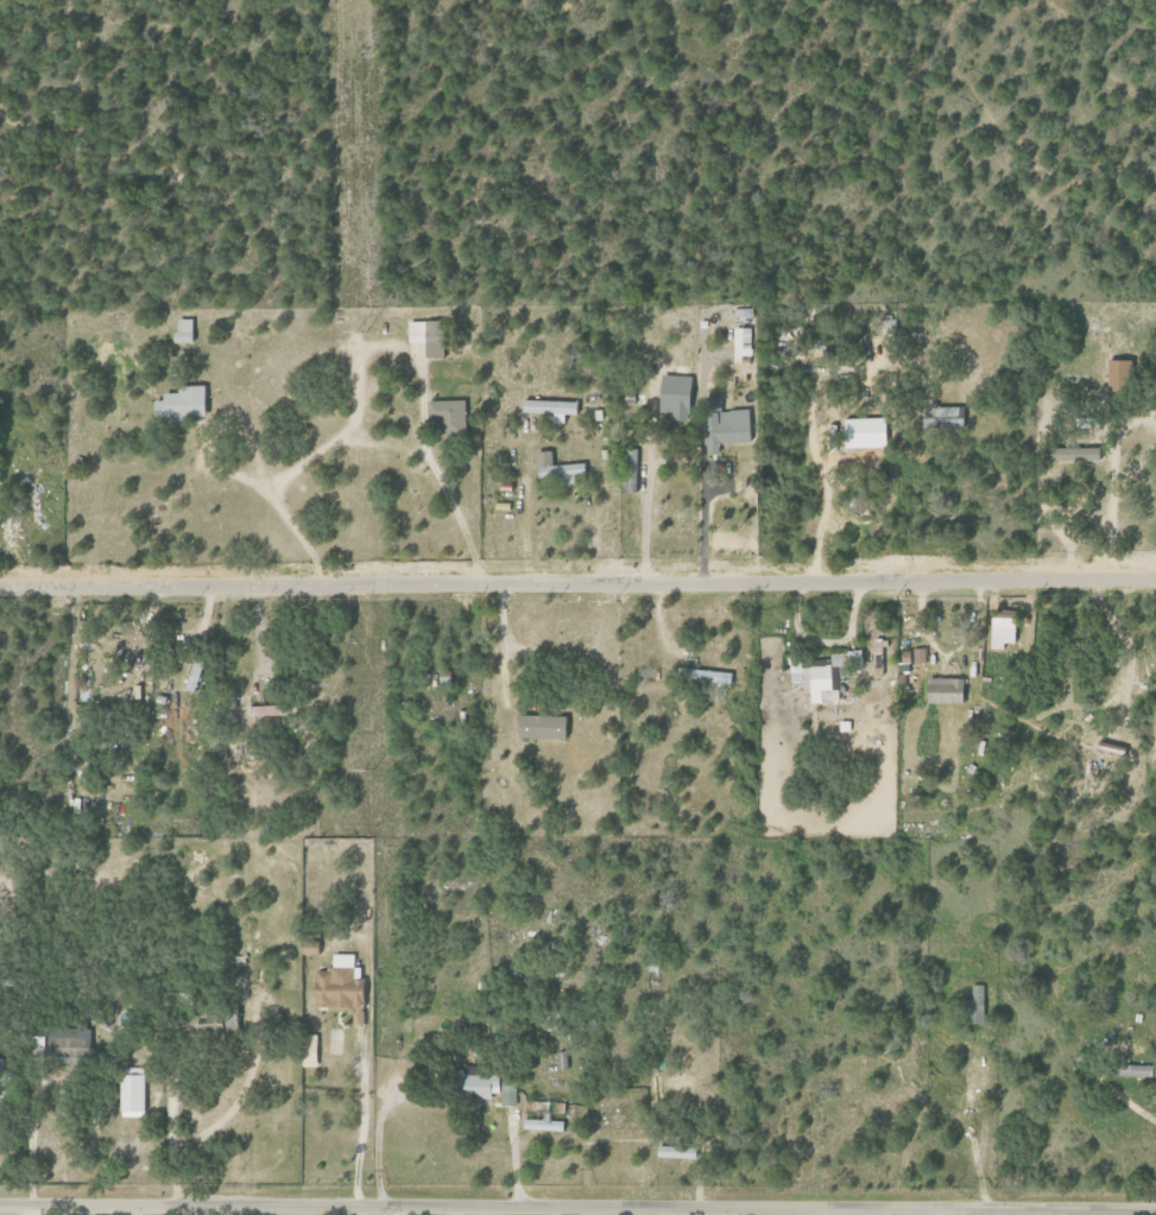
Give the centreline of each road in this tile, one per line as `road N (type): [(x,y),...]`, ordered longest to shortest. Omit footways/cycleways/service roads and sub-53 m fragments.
road 1 (residential): [(0,1204),(1155,1208)]
road 2 (residential): [(0,583),(1155,580)]

